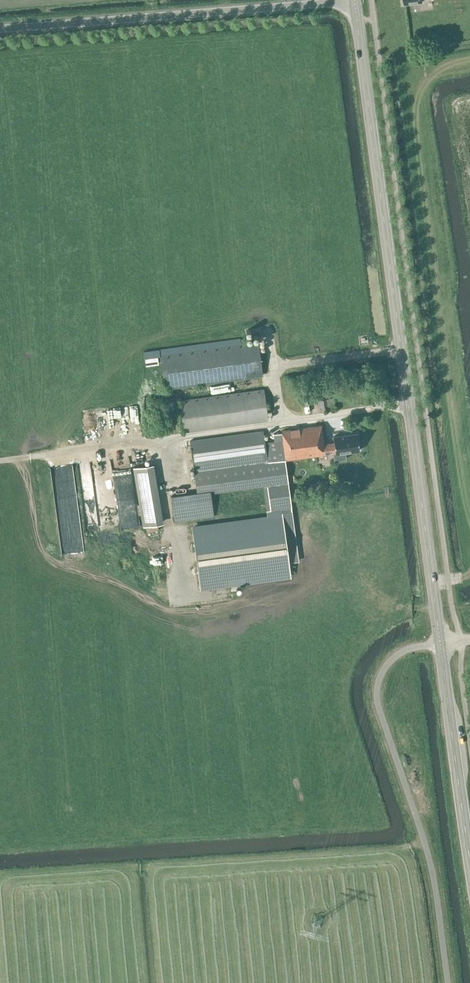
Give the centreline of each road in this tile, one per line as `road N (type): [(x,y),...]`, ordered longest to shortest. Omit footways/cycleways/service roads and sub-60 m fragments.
road 1 (tertiary): [(440,643),(354,0)]
road 2 (unclassified): [(447,982),(427,852),(376,696),(396,655),(440,643)]
road 3 (unclassified): [(0,28),(352,0)]
road 4 (tertiary): [(469,860),(440,643)]

